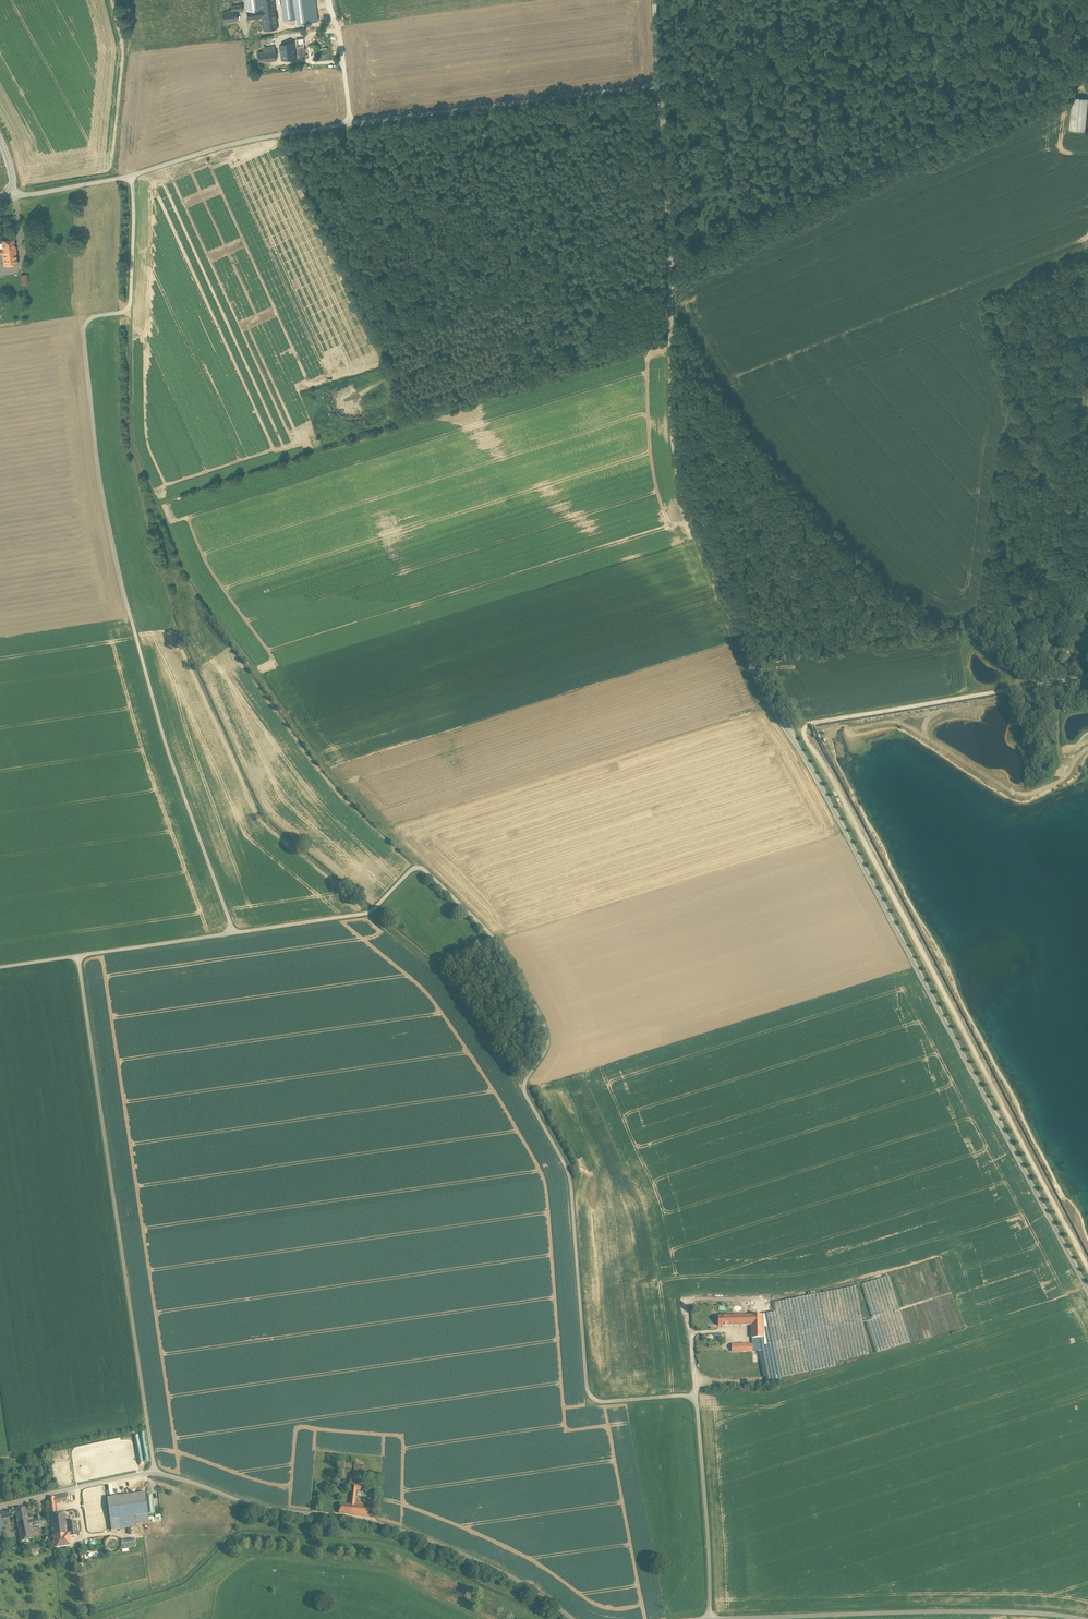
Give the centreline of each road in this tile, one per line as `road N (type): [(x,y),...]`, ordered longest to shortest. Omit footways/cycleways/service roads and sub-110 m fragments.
road 1 (track): [(278,134),(387,376),(671,281),(676,460),(748,657),(1087,1290)]
road 2 (track): [(131,176),(129,312),(97,317),(85,330),(103,491),(151,693),(235,932)]
road 3 (track): [(787,728),(1037,686),(860,552),(772,451),(671,311)]
road 4 (track): [(129,312),(134,443),(198,594),(322,767),(421,867)]
road 5 (unclassified): [(572,1618),(542,1594),(429,1540),(374,1523),(267,1509),(171,1476),(0,1505)]
road 6 (track): [(155,1474),(78,956),(0,968)]
road 7 (track): [(131,176),(278,134),(659,85)]
road 8 (unclassified): [(686,268),(1087,72)]
road 9 (track): [(524,1089),(569,1174),(588,1396),(601,1402),(697,1395)]
road 10 (unclassified): [(1084,1618),(969,1611),(711,1618)]
road 11 (unclassified): [(711,1618),(696,1345)]
road 12 (track): [(421,867),(497,940),(535,1003),(548,1047),(524,1089)]
road 13 (unclassified): [(653,0),(671,263)]
road 14 (track): [(370,914),(437,970),(524,1089)]
road 15 (track): [(78,956),(235,932)]
road 16 (track): [(286,29),(326,22),(341,29),(351,123)]
road 17 (track): [(235,932),(370,914)]

